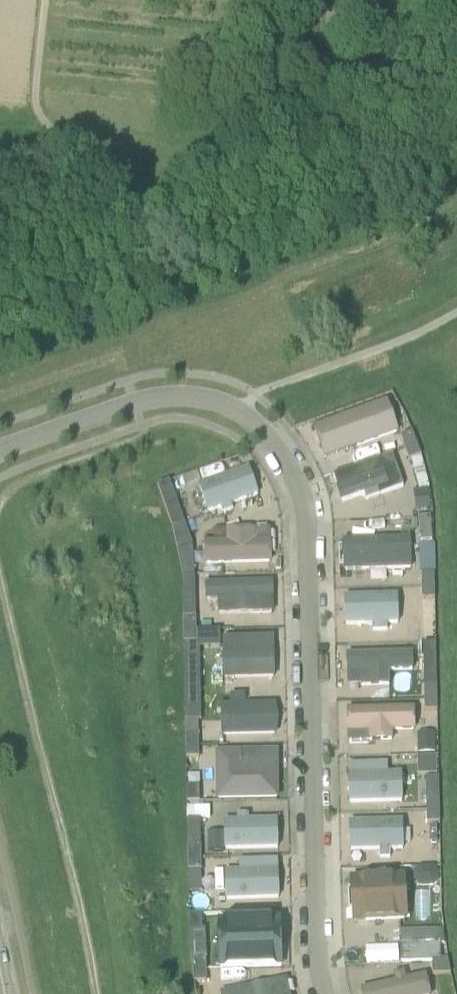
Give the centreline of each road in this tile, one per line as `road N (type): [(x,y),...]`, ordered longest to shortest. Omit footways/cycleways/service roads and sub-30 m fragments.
road 1 (residential): [(0,451),(136,401),(189,395),(249,417),(284,456),(303,506),(322,993)]

